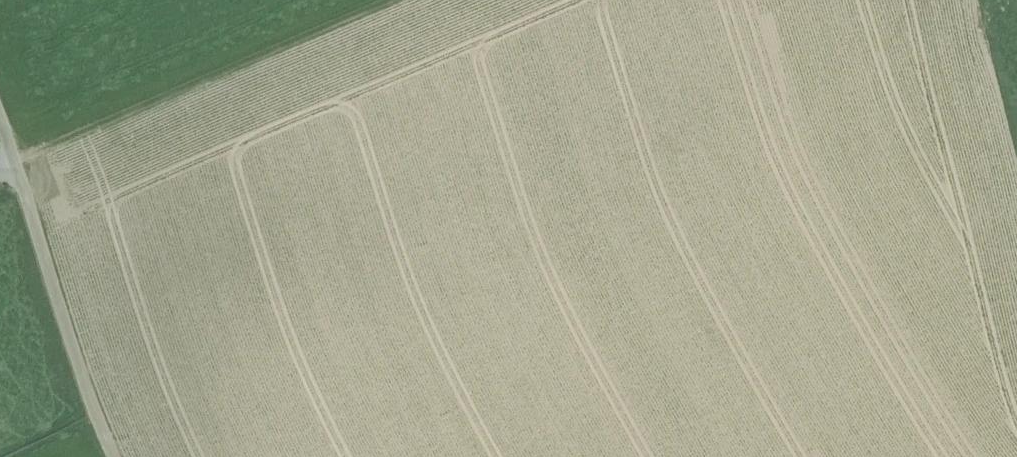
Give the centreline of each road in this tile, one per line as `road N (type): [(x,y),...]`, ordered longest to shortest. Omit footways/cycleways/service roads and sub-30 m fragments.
road 1 (unclassified): [(114,456),(0,119)]

